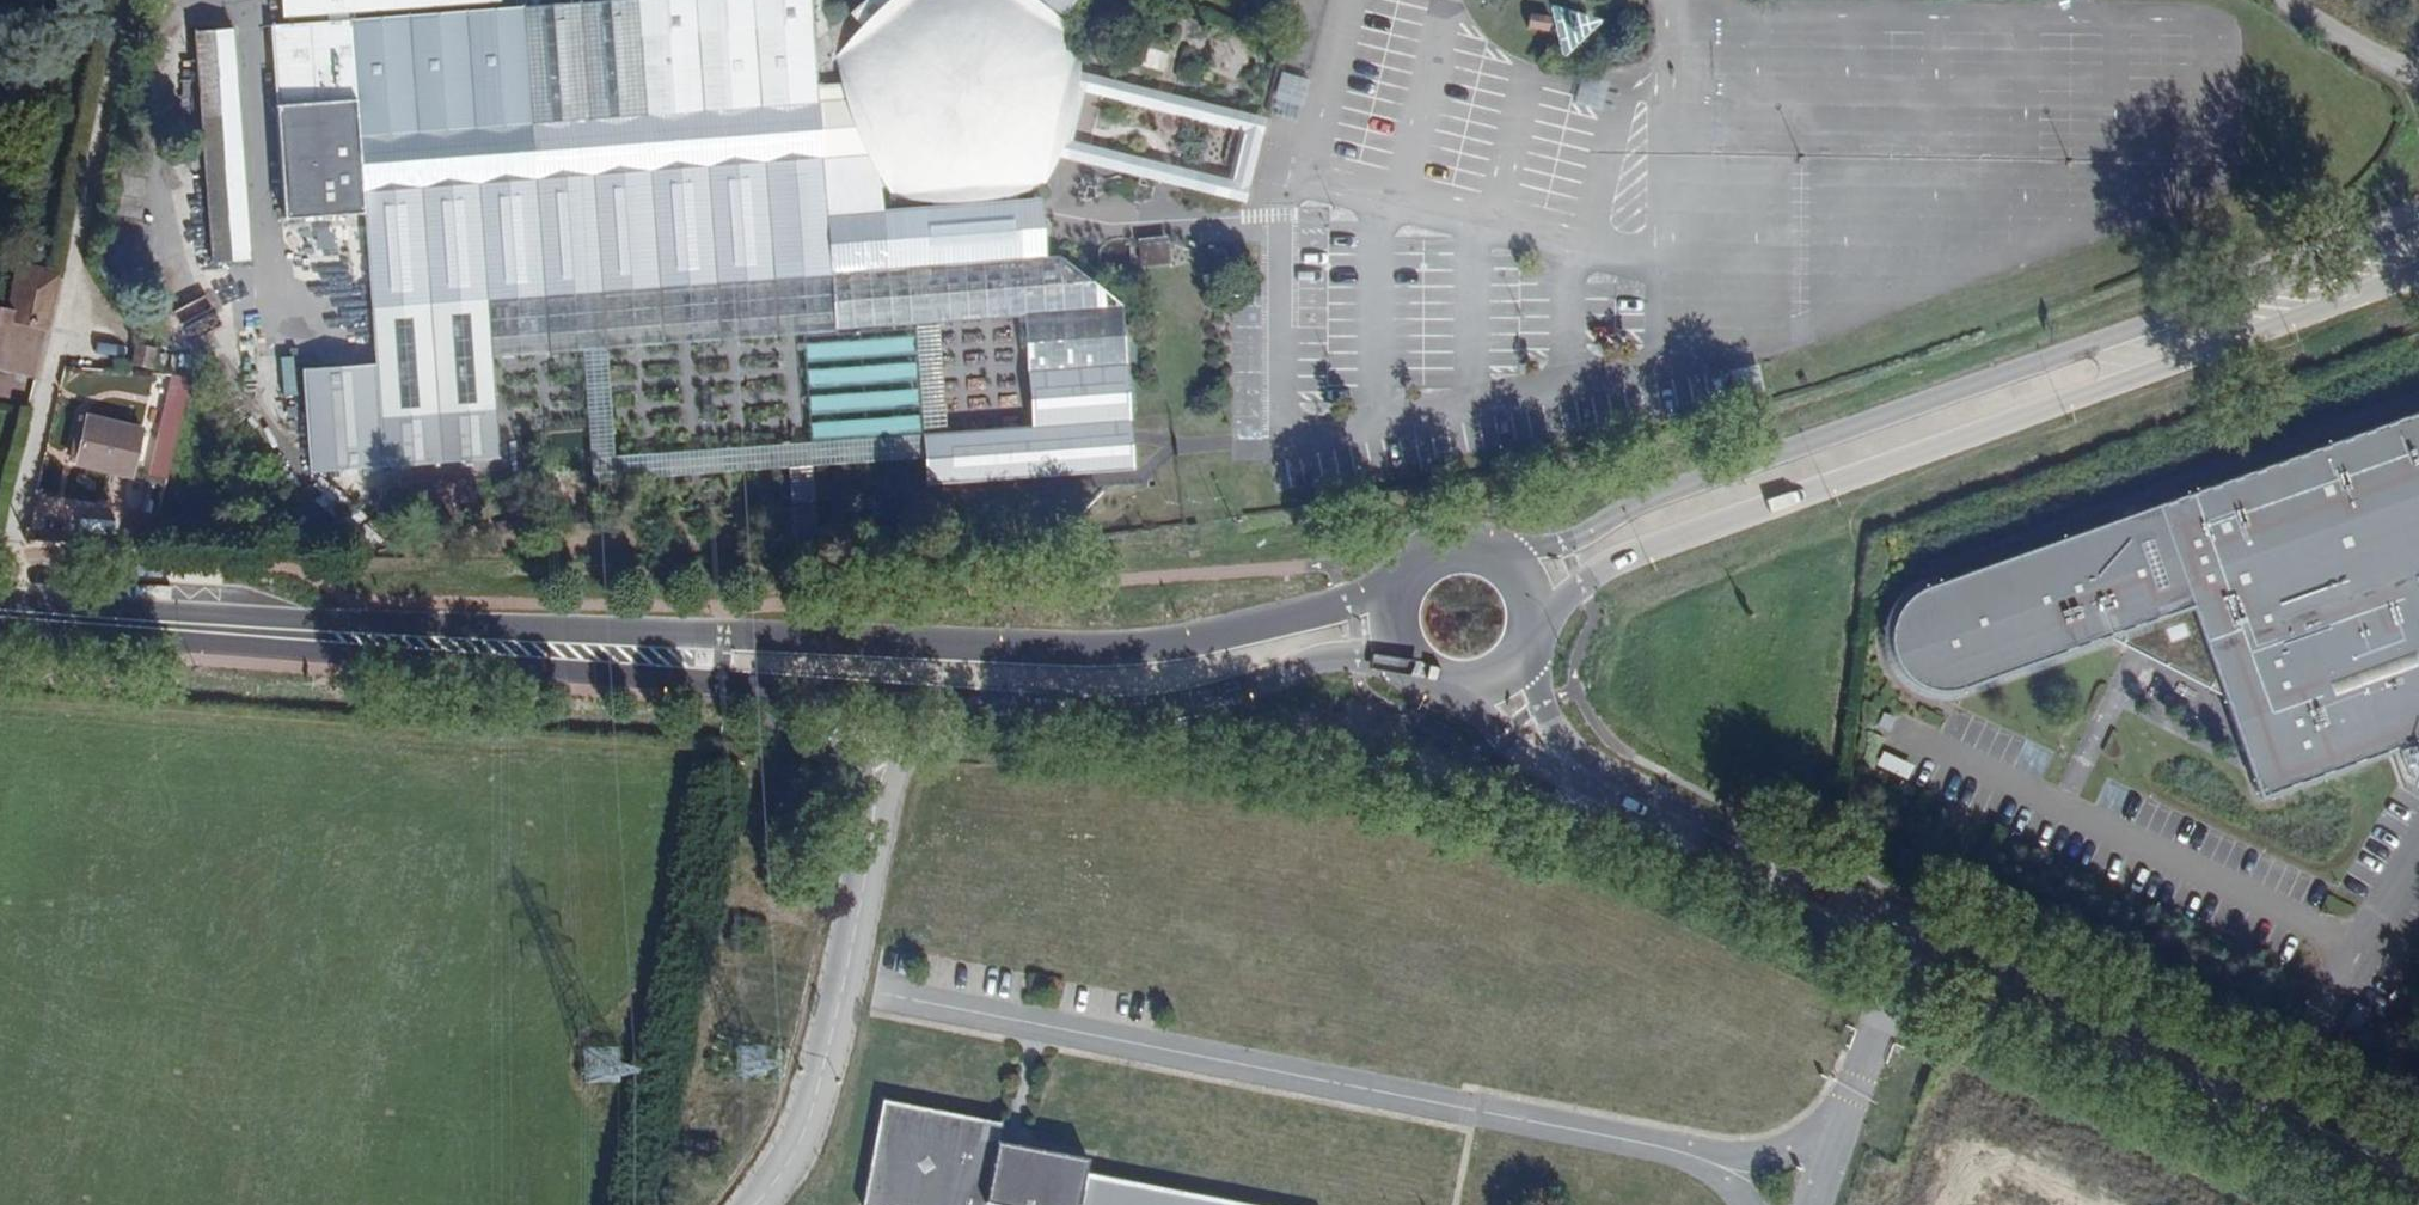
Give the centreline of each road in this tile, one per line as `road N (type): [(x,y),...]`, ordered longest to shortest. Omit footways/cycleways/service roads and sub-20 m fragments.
road 1 (secondary): [(0,627),(1123,708),(1221,692),(1331,652),(1402,659)]
road 2 (secondary): [(1399,584),(1355,609),(1137,654),(0,601)]
road 3 (secondary): [(2418,222),(1661,492),(1564,544),(1486,549)]
road 4 (secondary): [(1536,624),(1594,572),(1630,553),(2418,260)]
road 5 (secondary): [(1643,800),(2288,1134)]
road 6 (secondary): [(1469,691),(1515,745),(1643,800)]
road 7 (secondary): [(1643,800),(1550,726),(1525,658)]
road 8 (secondary): [(2288,1134),(2418,1198)]
road 9 (secondary): [(2418,1189),(2288,1134)]

